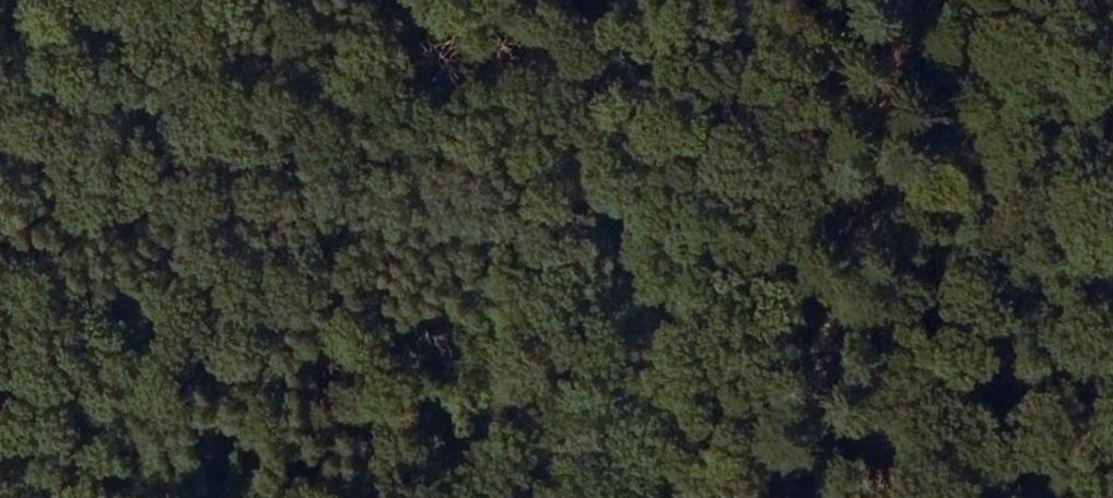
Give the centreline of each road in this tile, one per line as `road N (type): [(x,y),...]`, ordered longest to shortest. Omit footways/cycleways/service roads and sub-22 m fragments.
road 1 (track): [(785,497),(905,0)]

